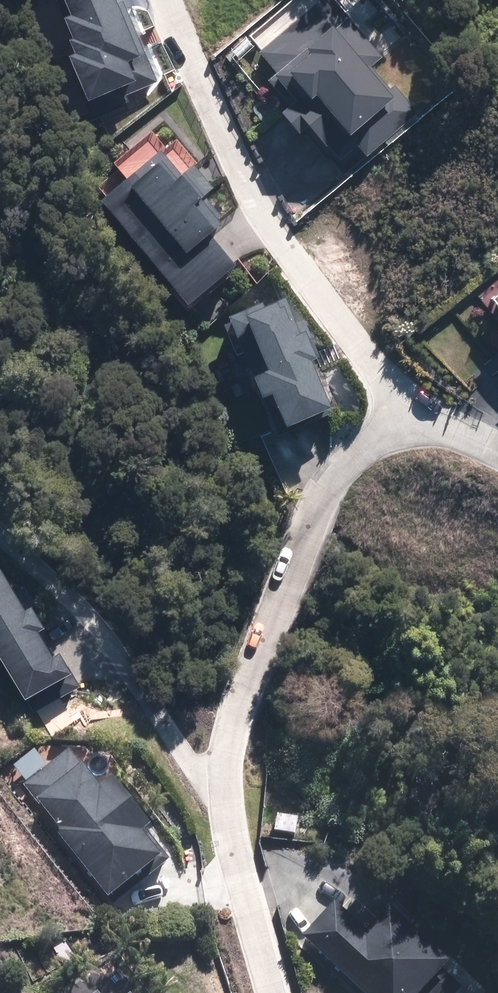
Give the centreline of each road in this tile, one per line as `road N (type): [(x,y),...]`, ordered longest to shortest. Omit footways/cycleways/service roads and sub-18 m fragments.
road 1 (residential): [(274,992),(248,875),(237,708),(343,458),(425,407)]
road 2 (residential): [(425,407),(301,275),(274,232),(167,0)]

